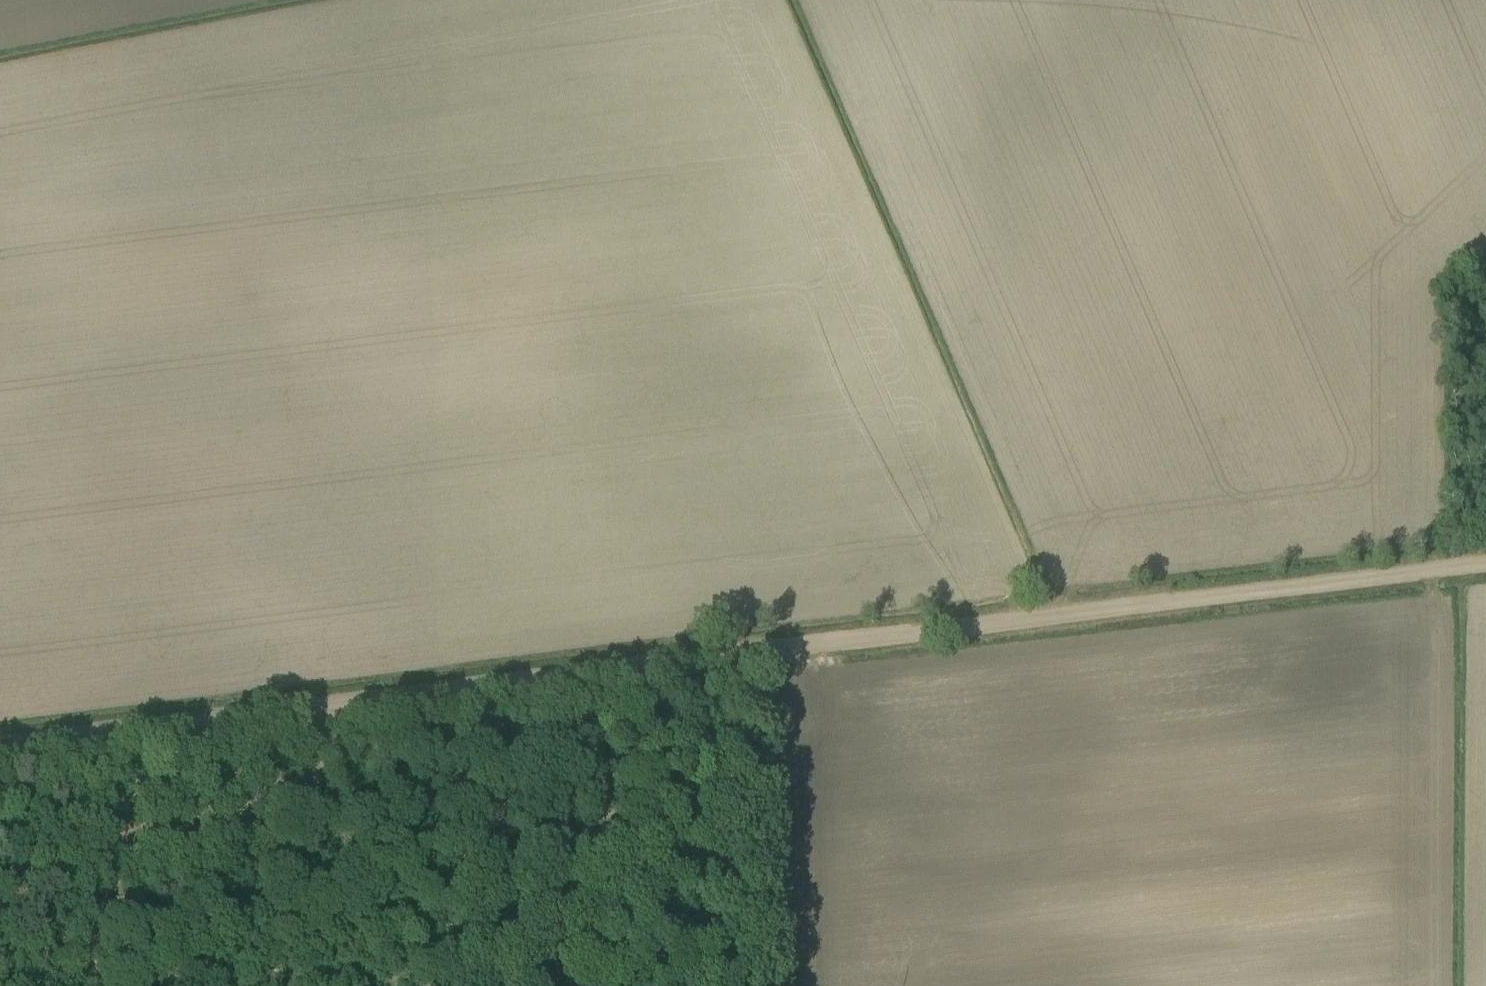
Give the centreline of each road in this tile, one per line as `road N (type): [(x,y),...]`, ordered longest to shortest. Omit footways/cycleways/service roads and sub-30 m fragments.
road 1 (track): [(1485,561),(764,651)]
road 2 (track): [(545,677),(0,745)]
road 3 (track): [(545,677),(555,985)]
road 4 (track): [(764,651),(545,677)]

